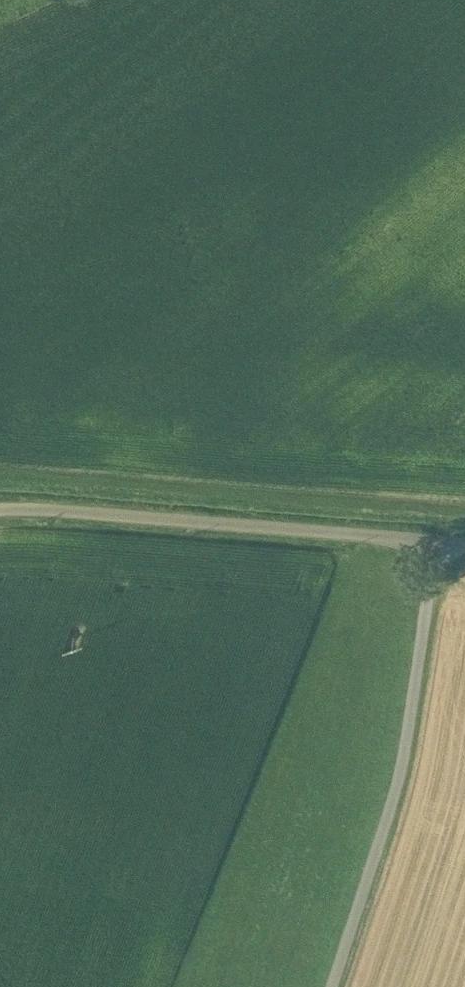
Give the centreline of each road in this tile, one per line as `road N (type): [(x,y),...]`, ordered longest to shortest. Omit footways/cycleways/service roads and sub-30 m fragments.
road 1 (unclassified): [(0,509),(464,543)]

